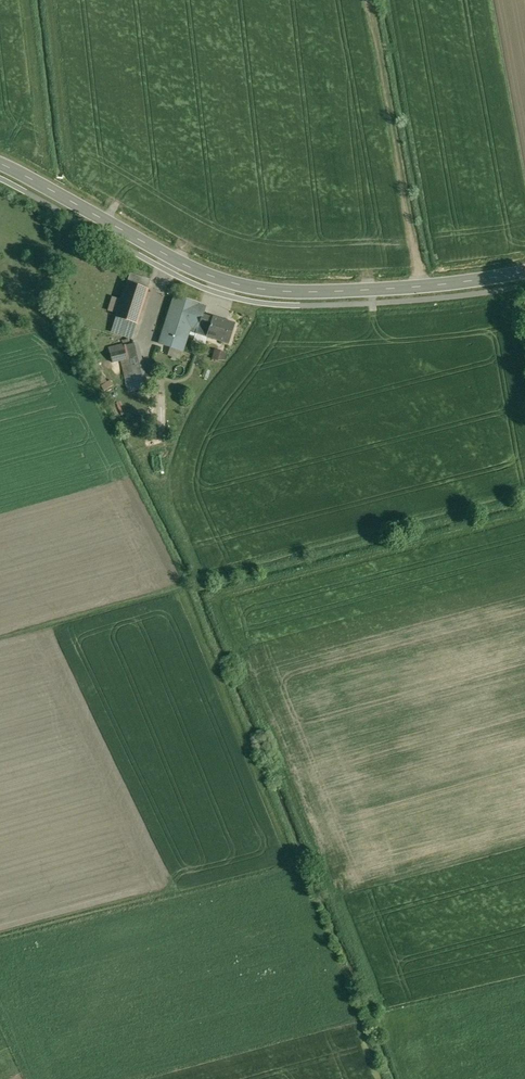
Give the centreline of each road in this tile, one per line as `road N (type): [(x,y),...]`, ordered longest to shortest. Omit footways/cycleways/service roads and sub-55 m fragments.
road 1 (tertiary): [(524,278),(428,297),(259,300),(178,273),(0,175)]
road 2 (track): [(370,0),(428,297)]

